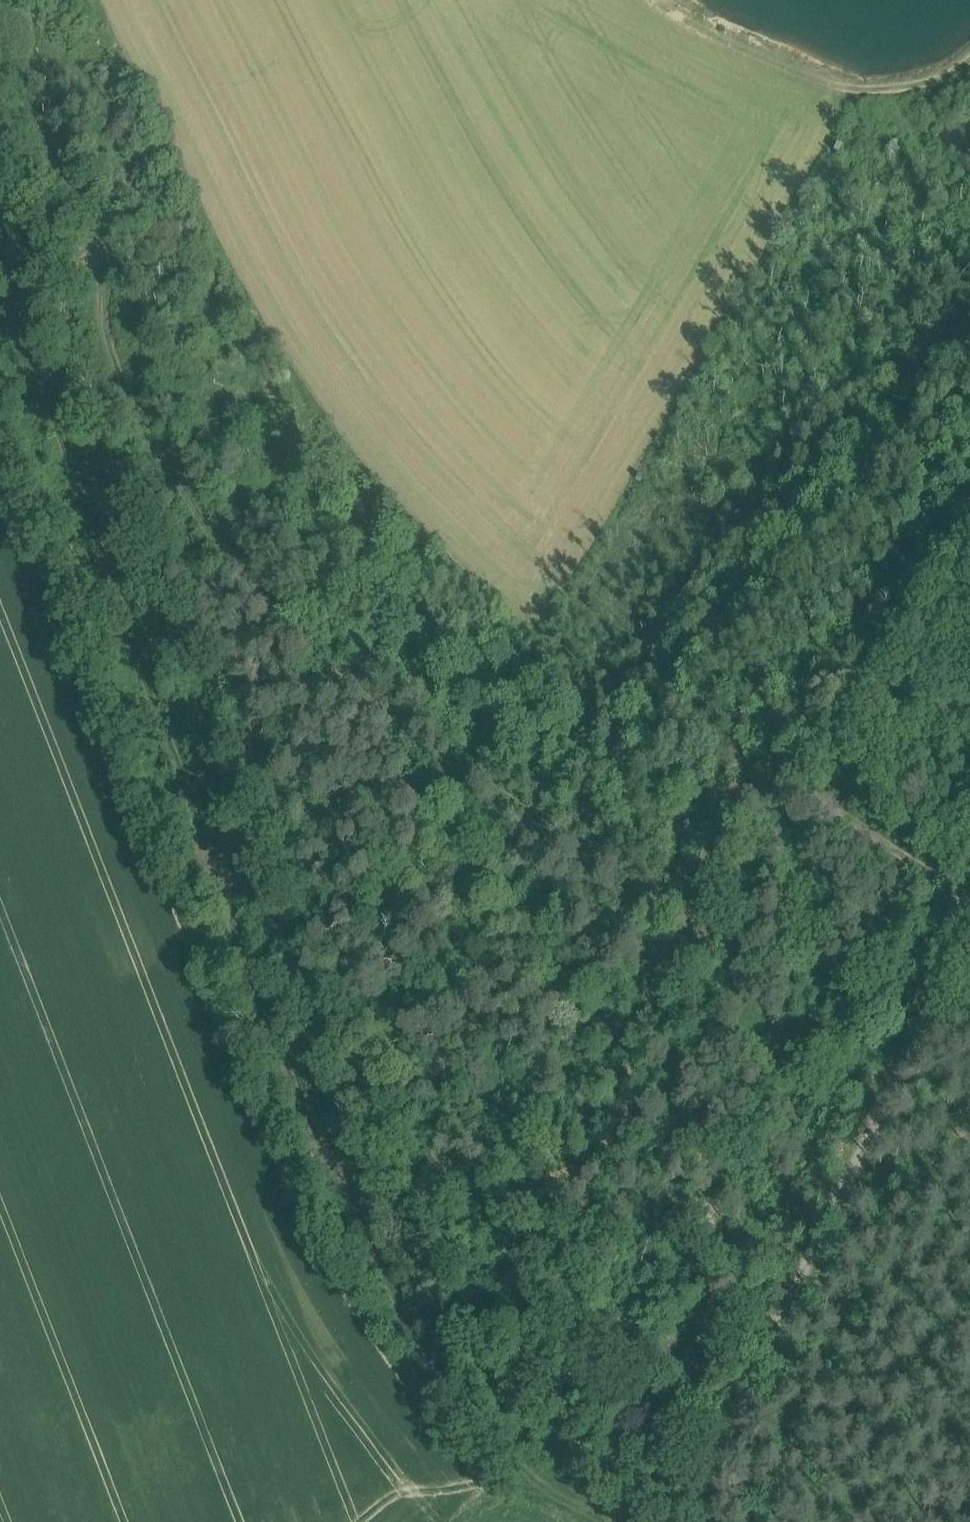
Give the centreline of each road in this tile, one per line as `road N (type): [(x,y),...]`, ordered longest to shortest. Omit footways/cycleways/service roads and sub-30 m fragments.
road 1 (track): [(969,921),(688,1521)]
road 2 (track): [(666,0),(847,86),(916,86),(969,59)]

